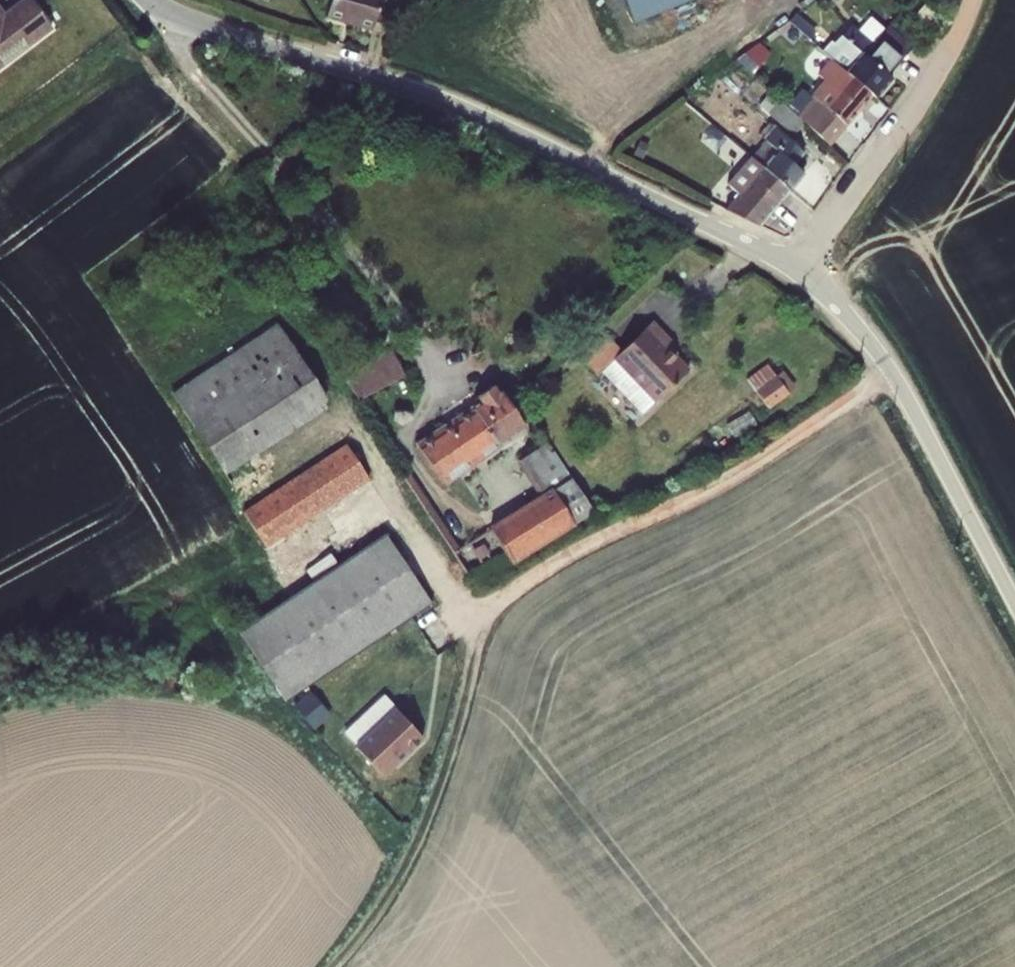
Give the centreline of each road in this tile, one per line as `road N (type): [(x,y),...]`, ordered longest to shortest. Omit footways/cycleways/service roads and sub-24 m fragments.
road 1 (unclassified): [(150,0),(187,22),(455,105),(800,269)]
road 2 (track): [(889,367),(829,414),(568,558),(494,609),(476,635),(467,704),(418,832)]
road 3 (track): [(165,11),(184,64),(440,367)]
road 4 (unclassified): [(800,269),(837,300),(889,367),(1014,605)]
road 5 (unclassified): [(800,269),(940,67),(971,0)]

